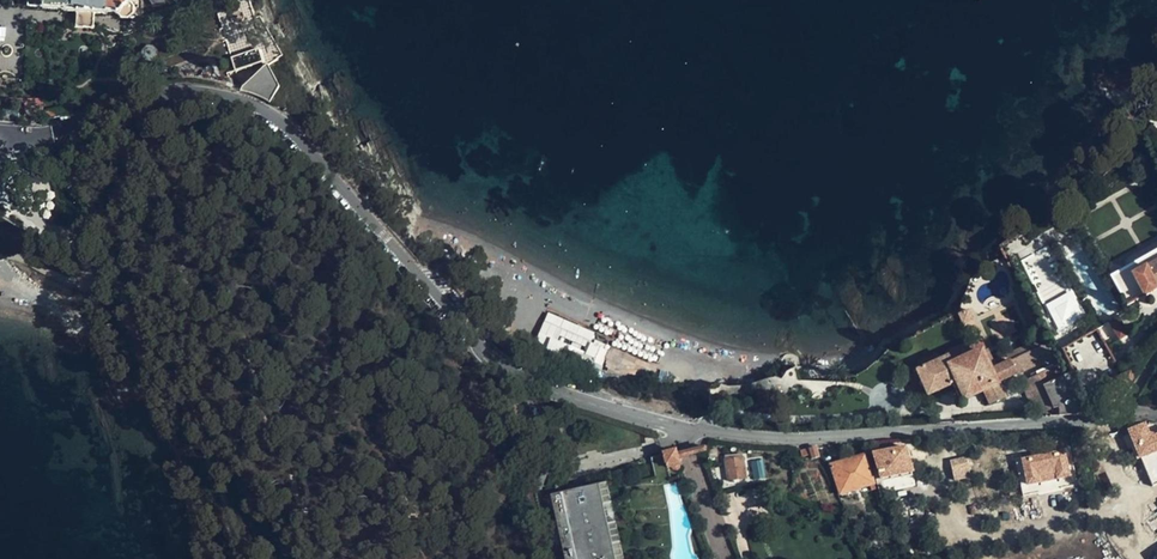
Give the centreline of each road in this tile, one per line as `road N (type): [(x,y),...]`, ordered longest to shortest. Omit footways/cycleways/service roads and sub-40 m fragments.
road 1 (residential): [(17,140),(68,129),(133,98),(222,96),(262,109),(498,361),(554,393),(684,429),(783,440),(1127,418)]

